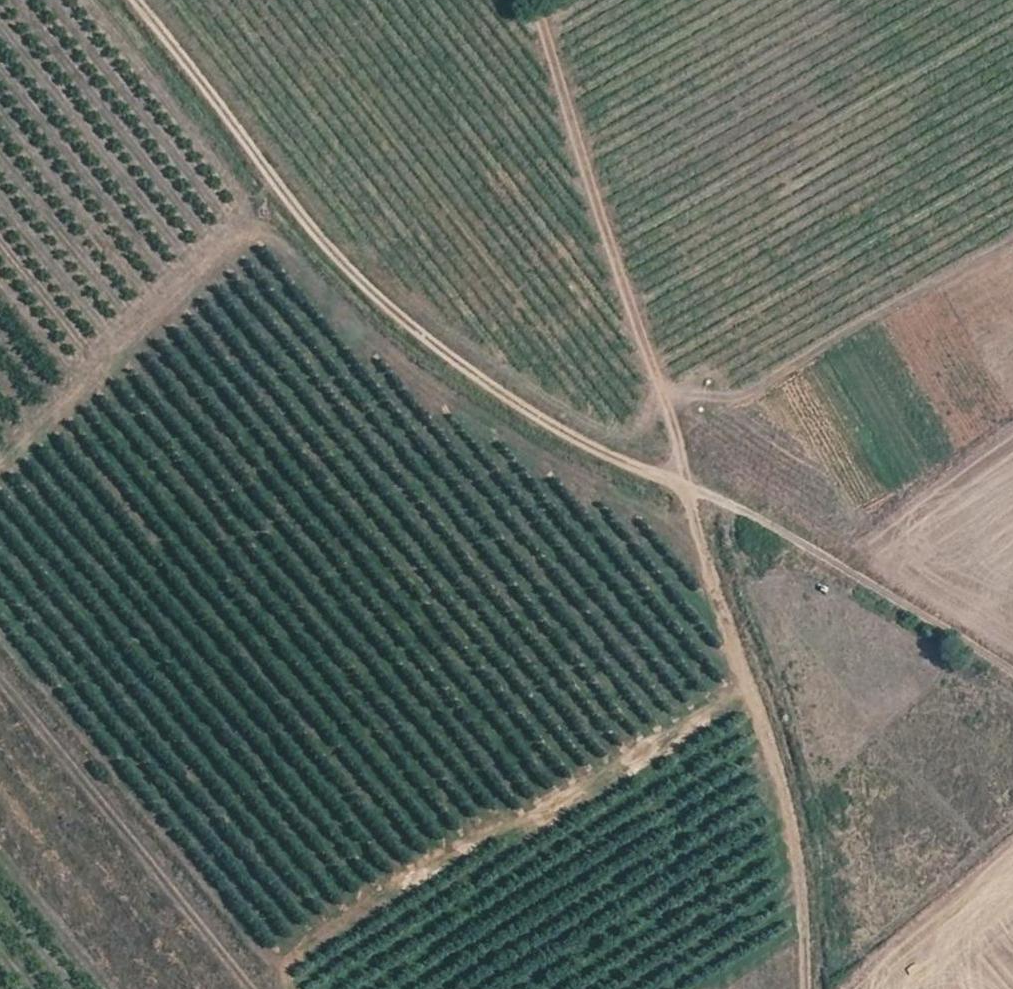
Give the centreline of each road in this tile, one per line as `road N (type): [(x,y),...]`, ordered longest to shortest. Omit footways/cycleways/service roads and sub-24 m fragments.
road 1 (track): [(1012,676),(766,529),(689,503),(509,406),(398,324),(315,249),(129,0)]

